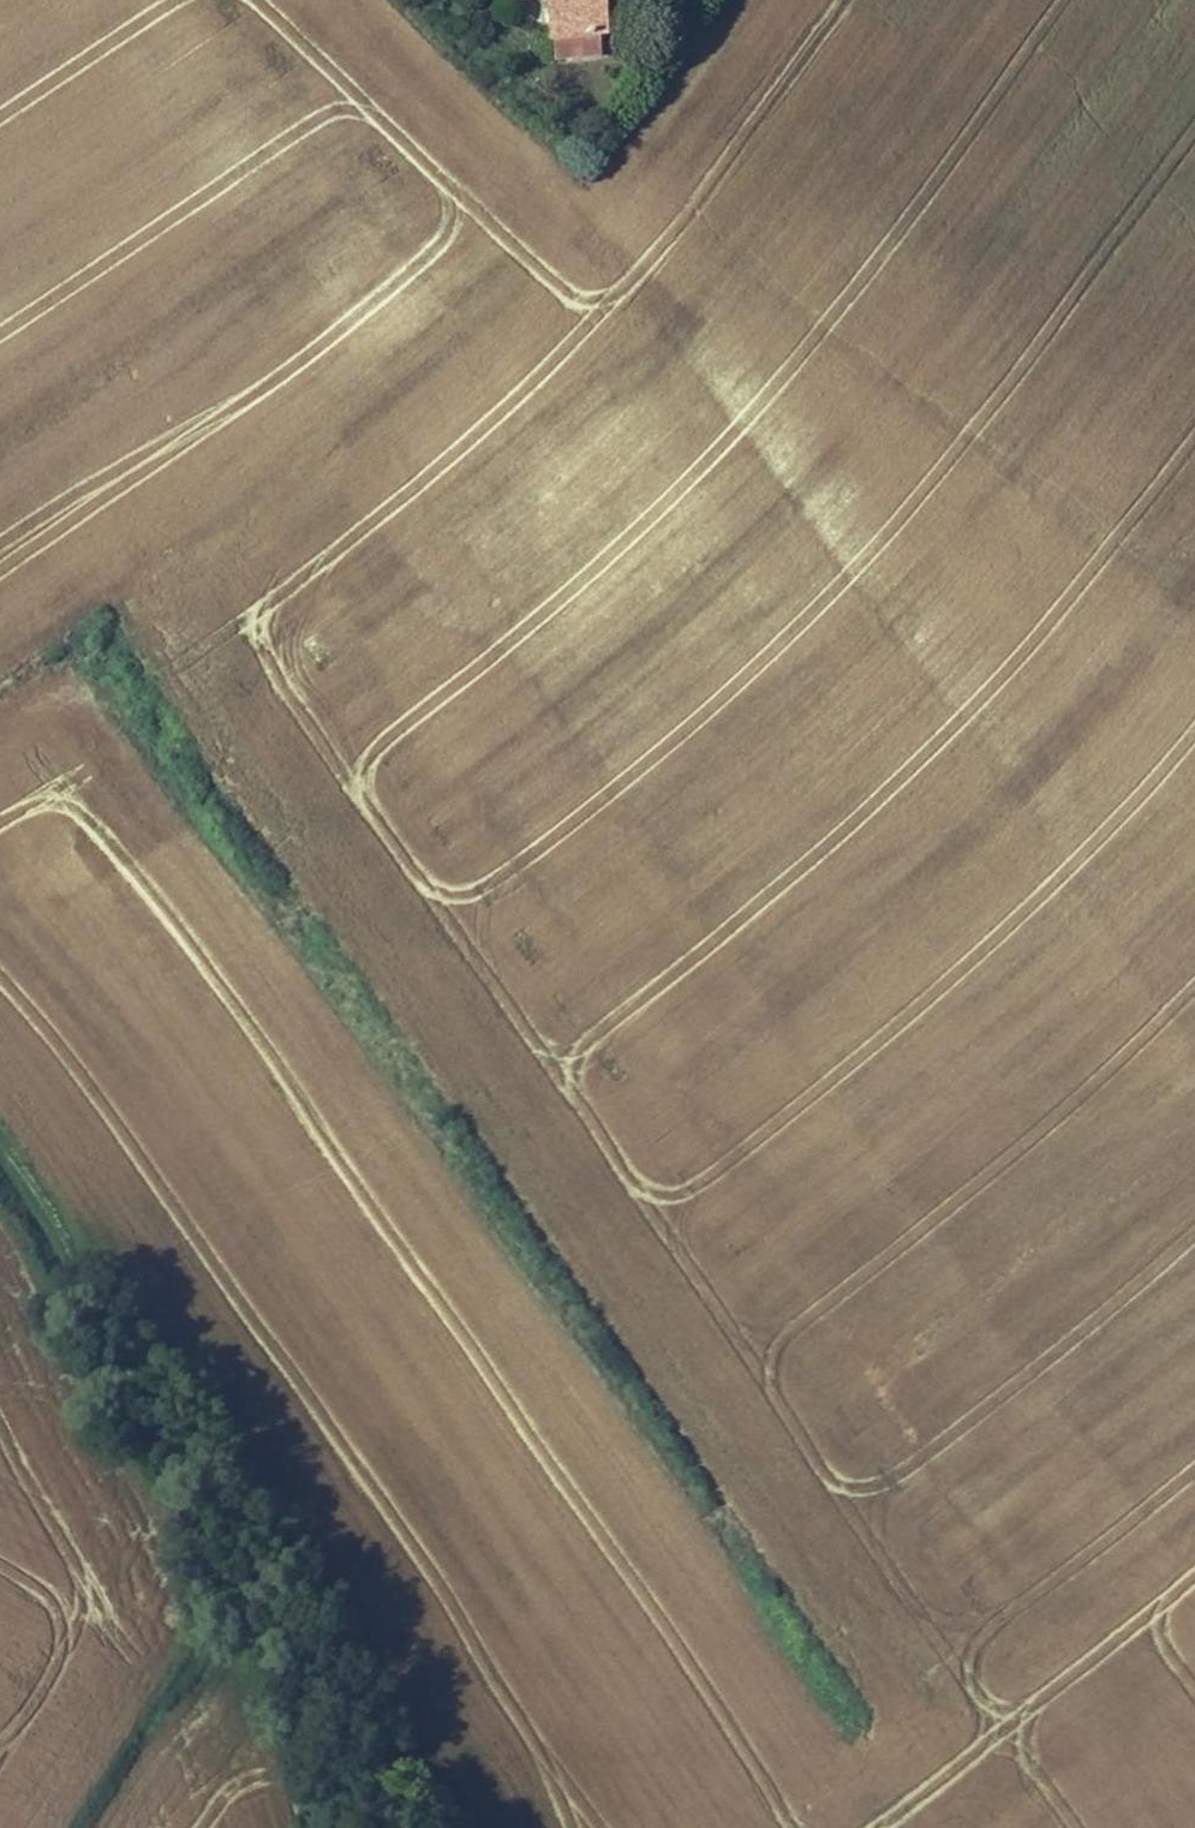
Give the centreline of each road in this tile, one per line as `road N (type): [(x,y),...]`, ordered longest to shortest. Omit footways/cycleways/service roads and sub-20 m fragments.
road 1 (track): [(0,1137),(44,1192),(304,1714),(304,1801),(315,1827)]

